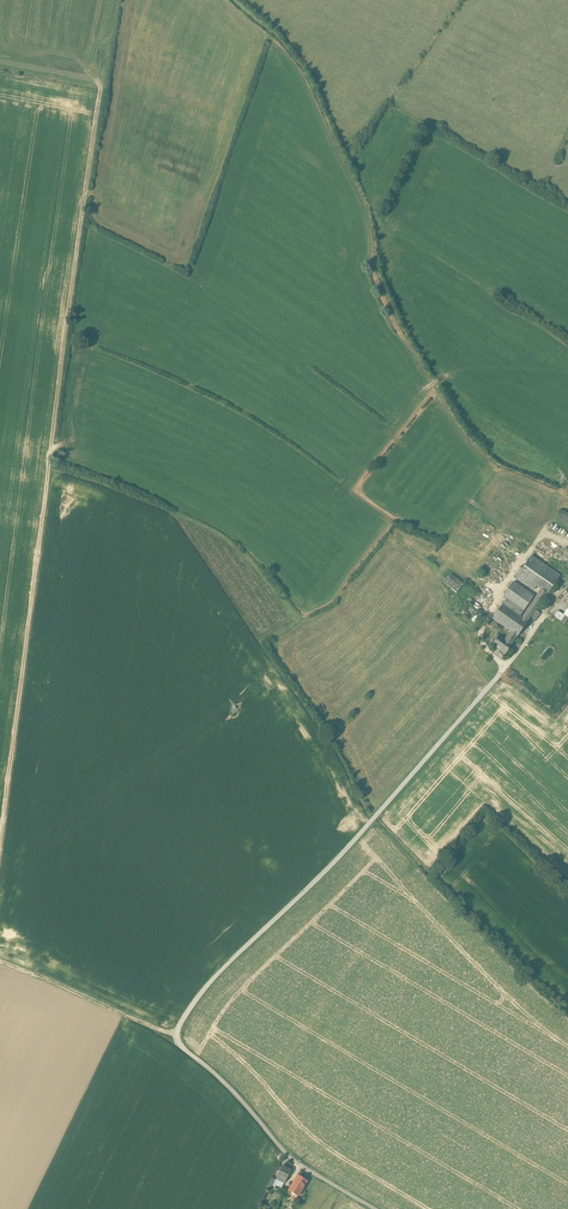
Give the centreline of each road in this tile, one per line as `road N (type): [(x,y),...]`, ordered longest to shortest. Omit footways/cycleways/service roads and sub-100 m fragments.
road 1 (track): [(0,853),(113,0)]
road 2 (track): [(375,1208),(288,1155),(175,1037),(212,981),(385,809),(522,649)]
road 3 (track): [(94,1208),(175,1037),(0,961)]

